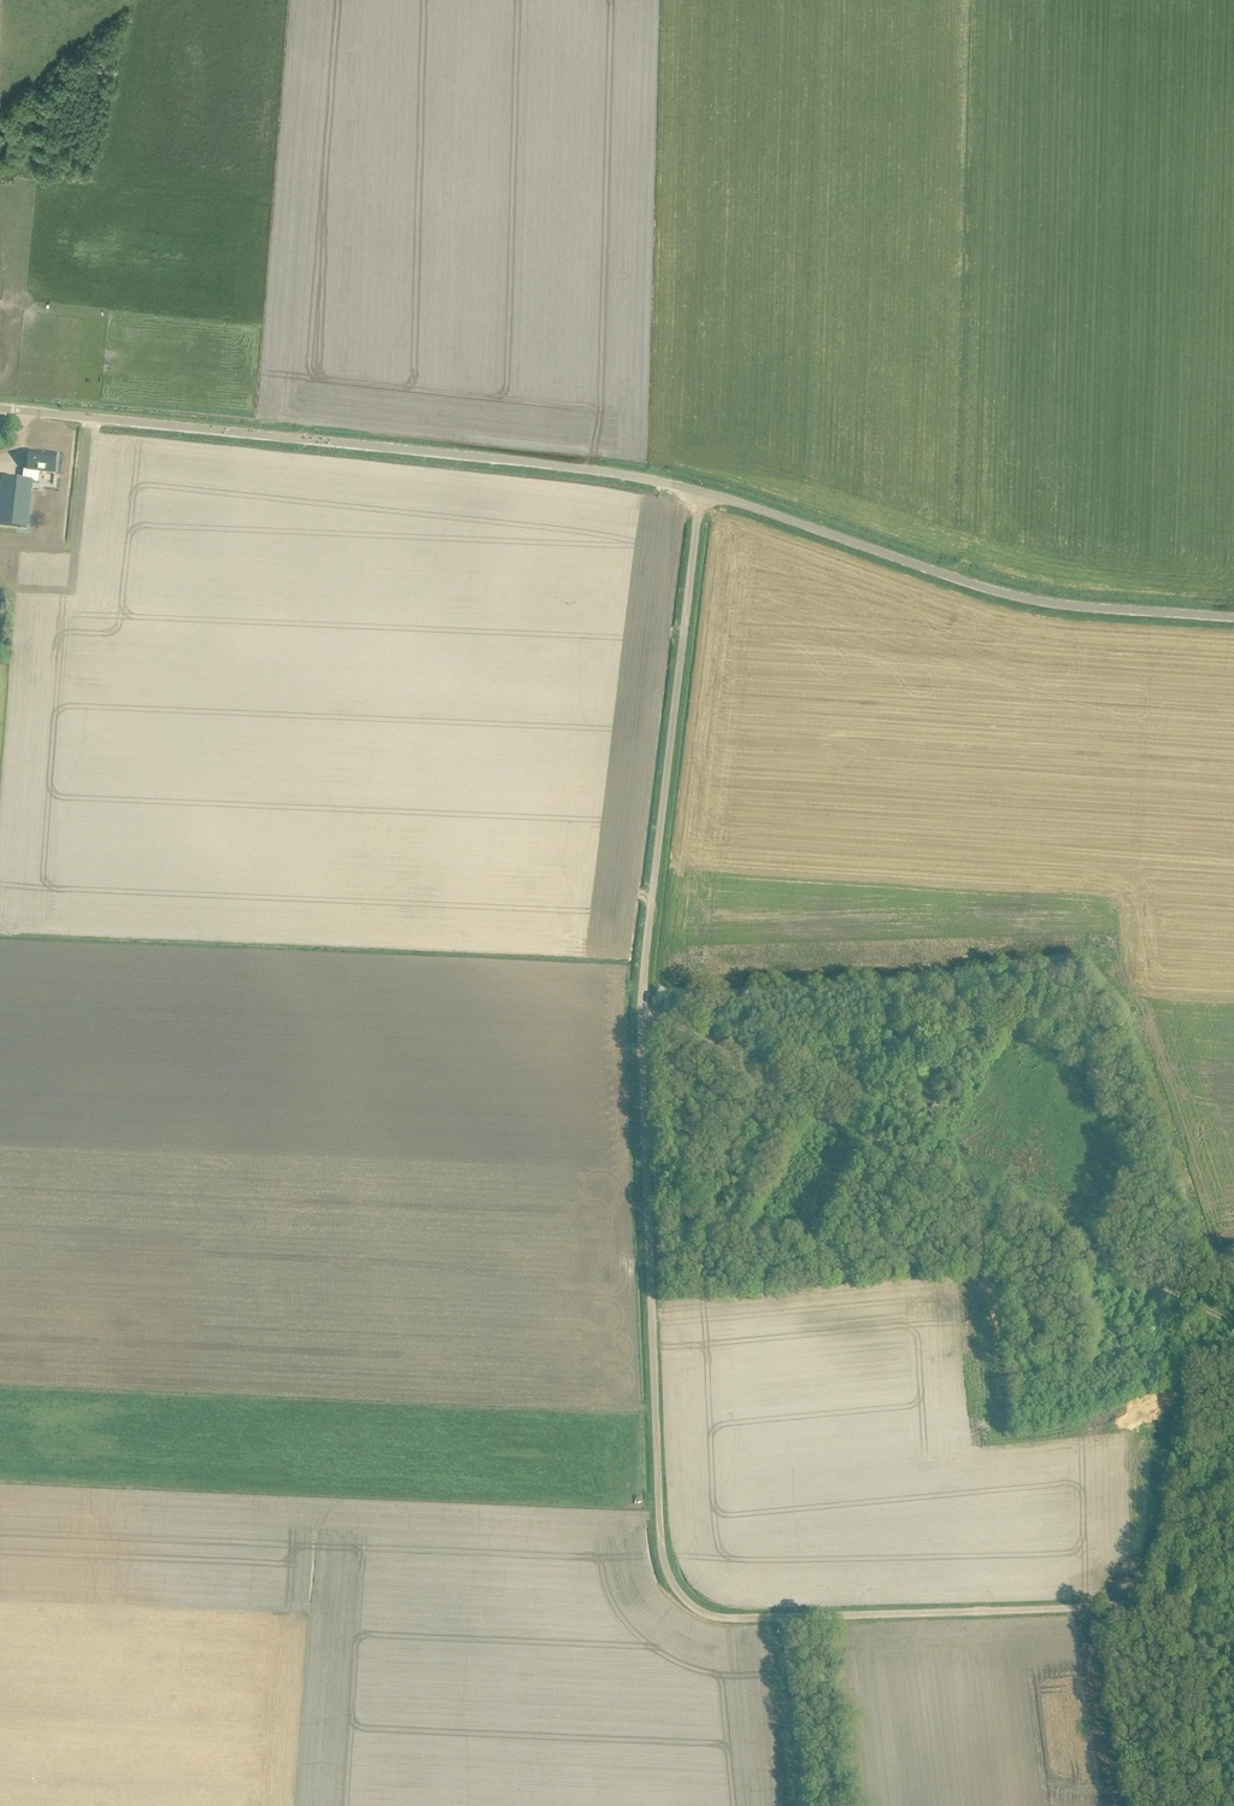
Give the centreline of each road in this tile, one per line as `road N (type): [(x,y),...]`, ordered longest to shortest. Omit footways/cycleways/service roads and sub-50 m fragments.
road 1 (unclassified): [(1233,1590),(1126,1605),(735,1619),(696,1611),(670,1580),(661,1541),(641,1010),(700,495)]
road 2 (unclassified): [(700,495),(556,467),(0,410)]
road 3 (track): [(641,1010),(1233,1325)]
road 4 (unclassified): [(1233,617),(1055,605),(995,593),(700,495)]

